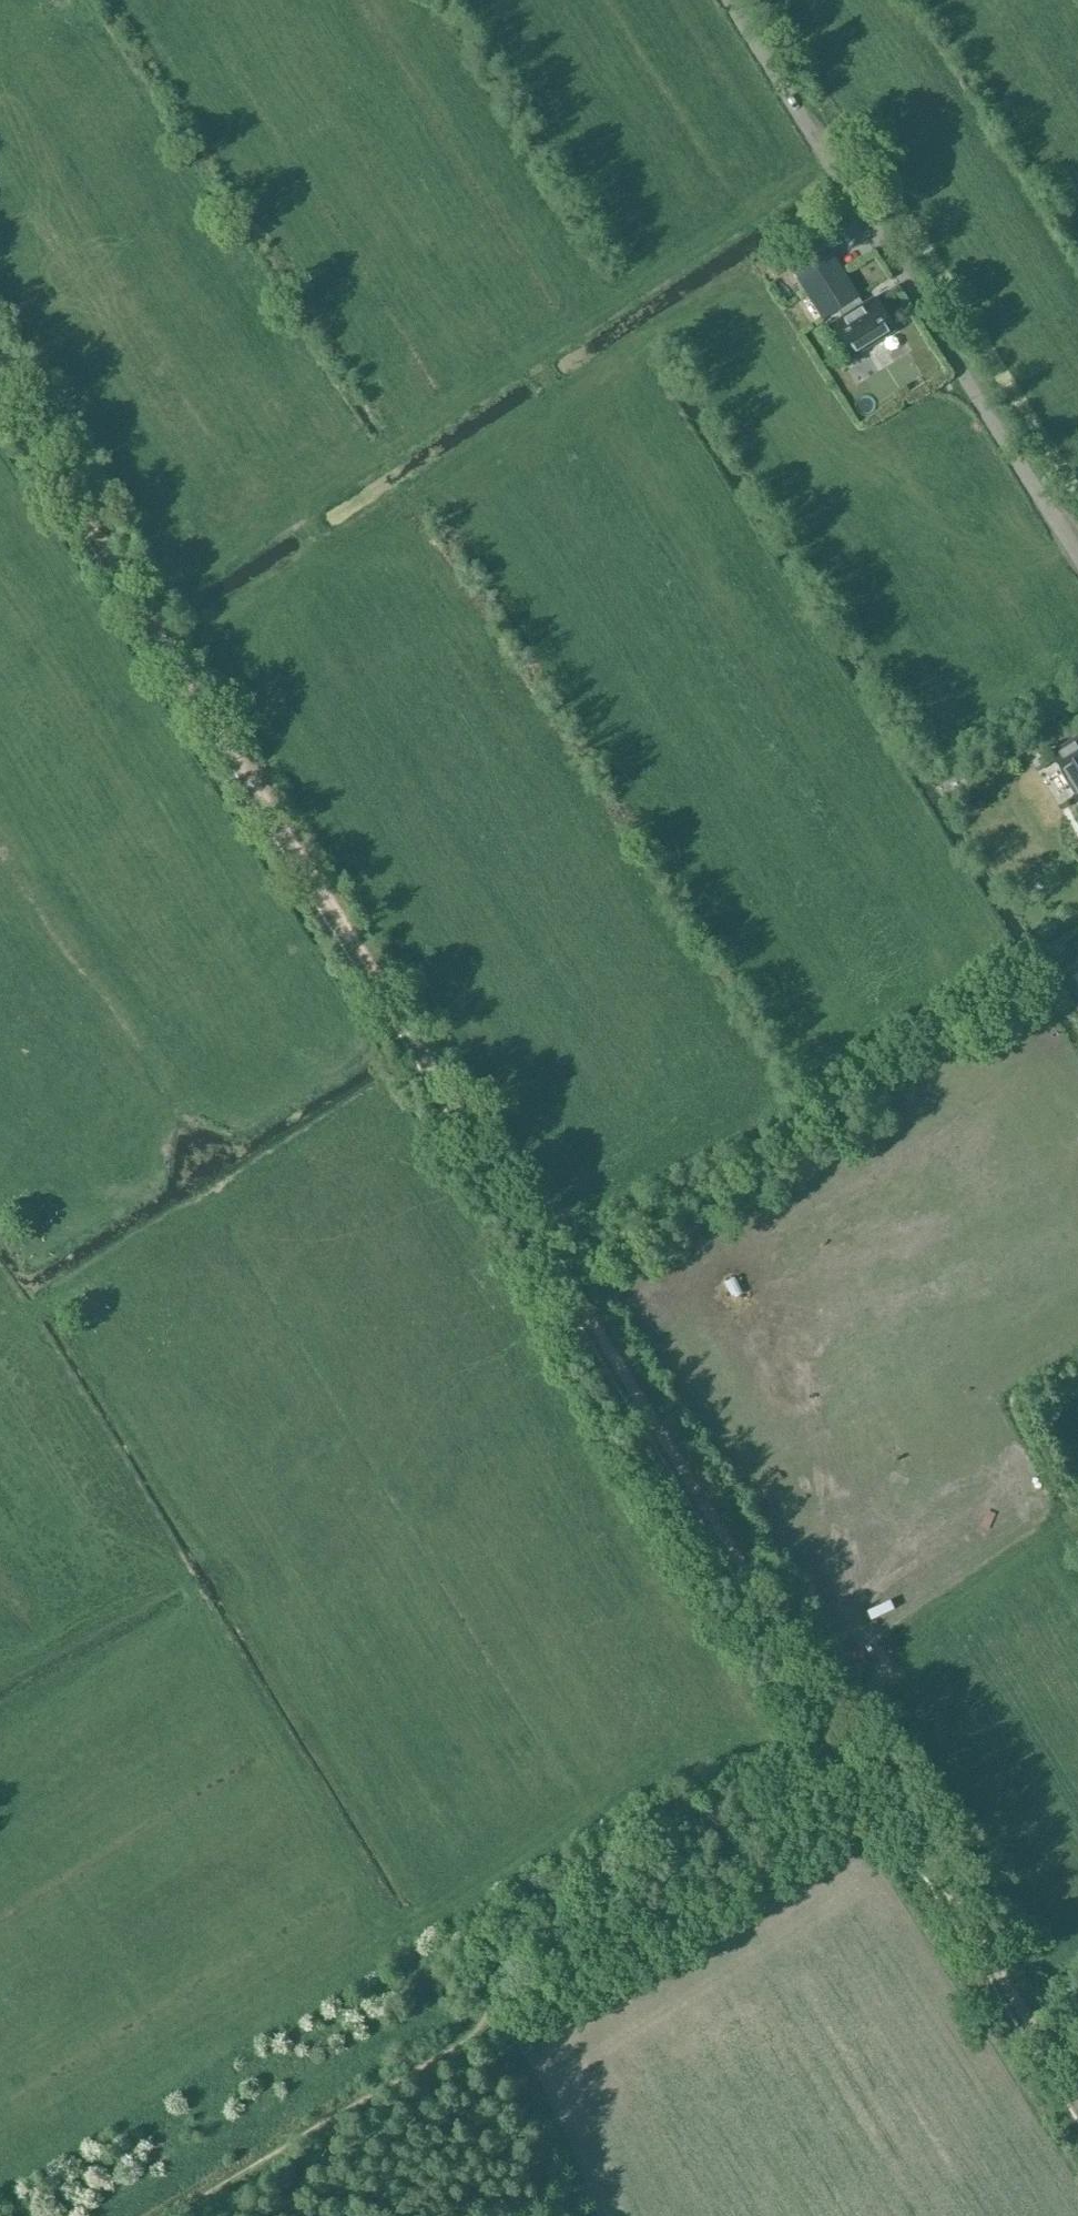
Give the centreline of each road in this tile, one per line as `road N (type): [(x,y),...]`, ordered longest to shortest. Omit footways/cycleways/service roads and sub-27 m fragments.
road 1 (track): [(1077,2100),(0,377)]
road 2 (unclassified): [(1077,556),(728,0)]

